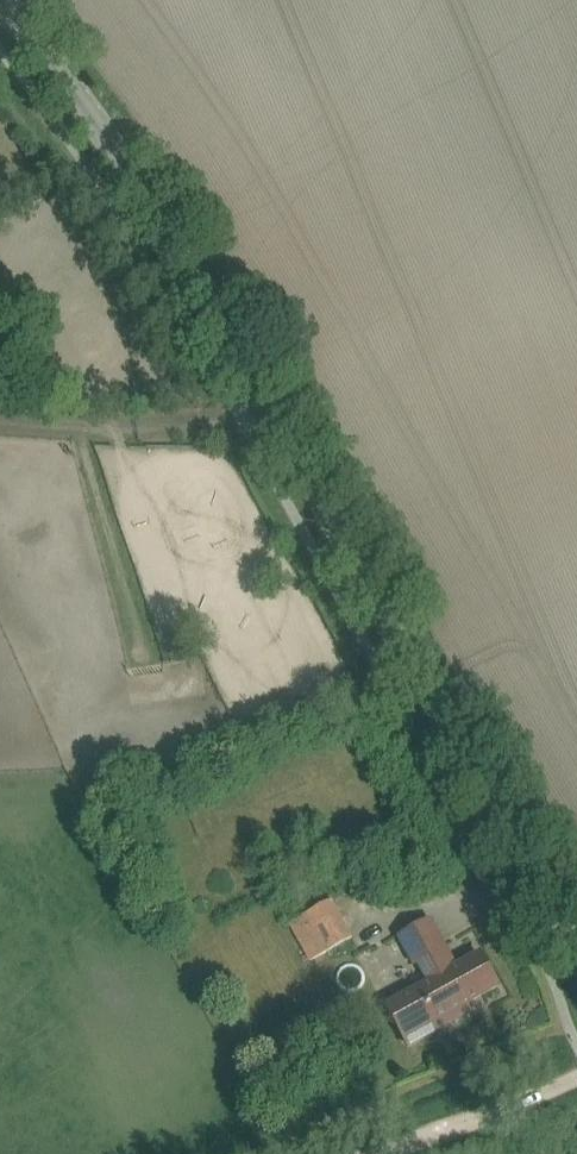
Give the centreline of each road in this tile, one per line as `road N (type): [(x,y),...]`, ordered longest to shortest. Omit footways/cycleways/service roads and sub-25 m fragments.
road 1 (tertiary): [(576,955),(108,138),(0,2)]
road 2 (track): [(0,420),(101,428),(241,420),(269,408)]
road 3 (track): [(365,1153),(576,1077)]

